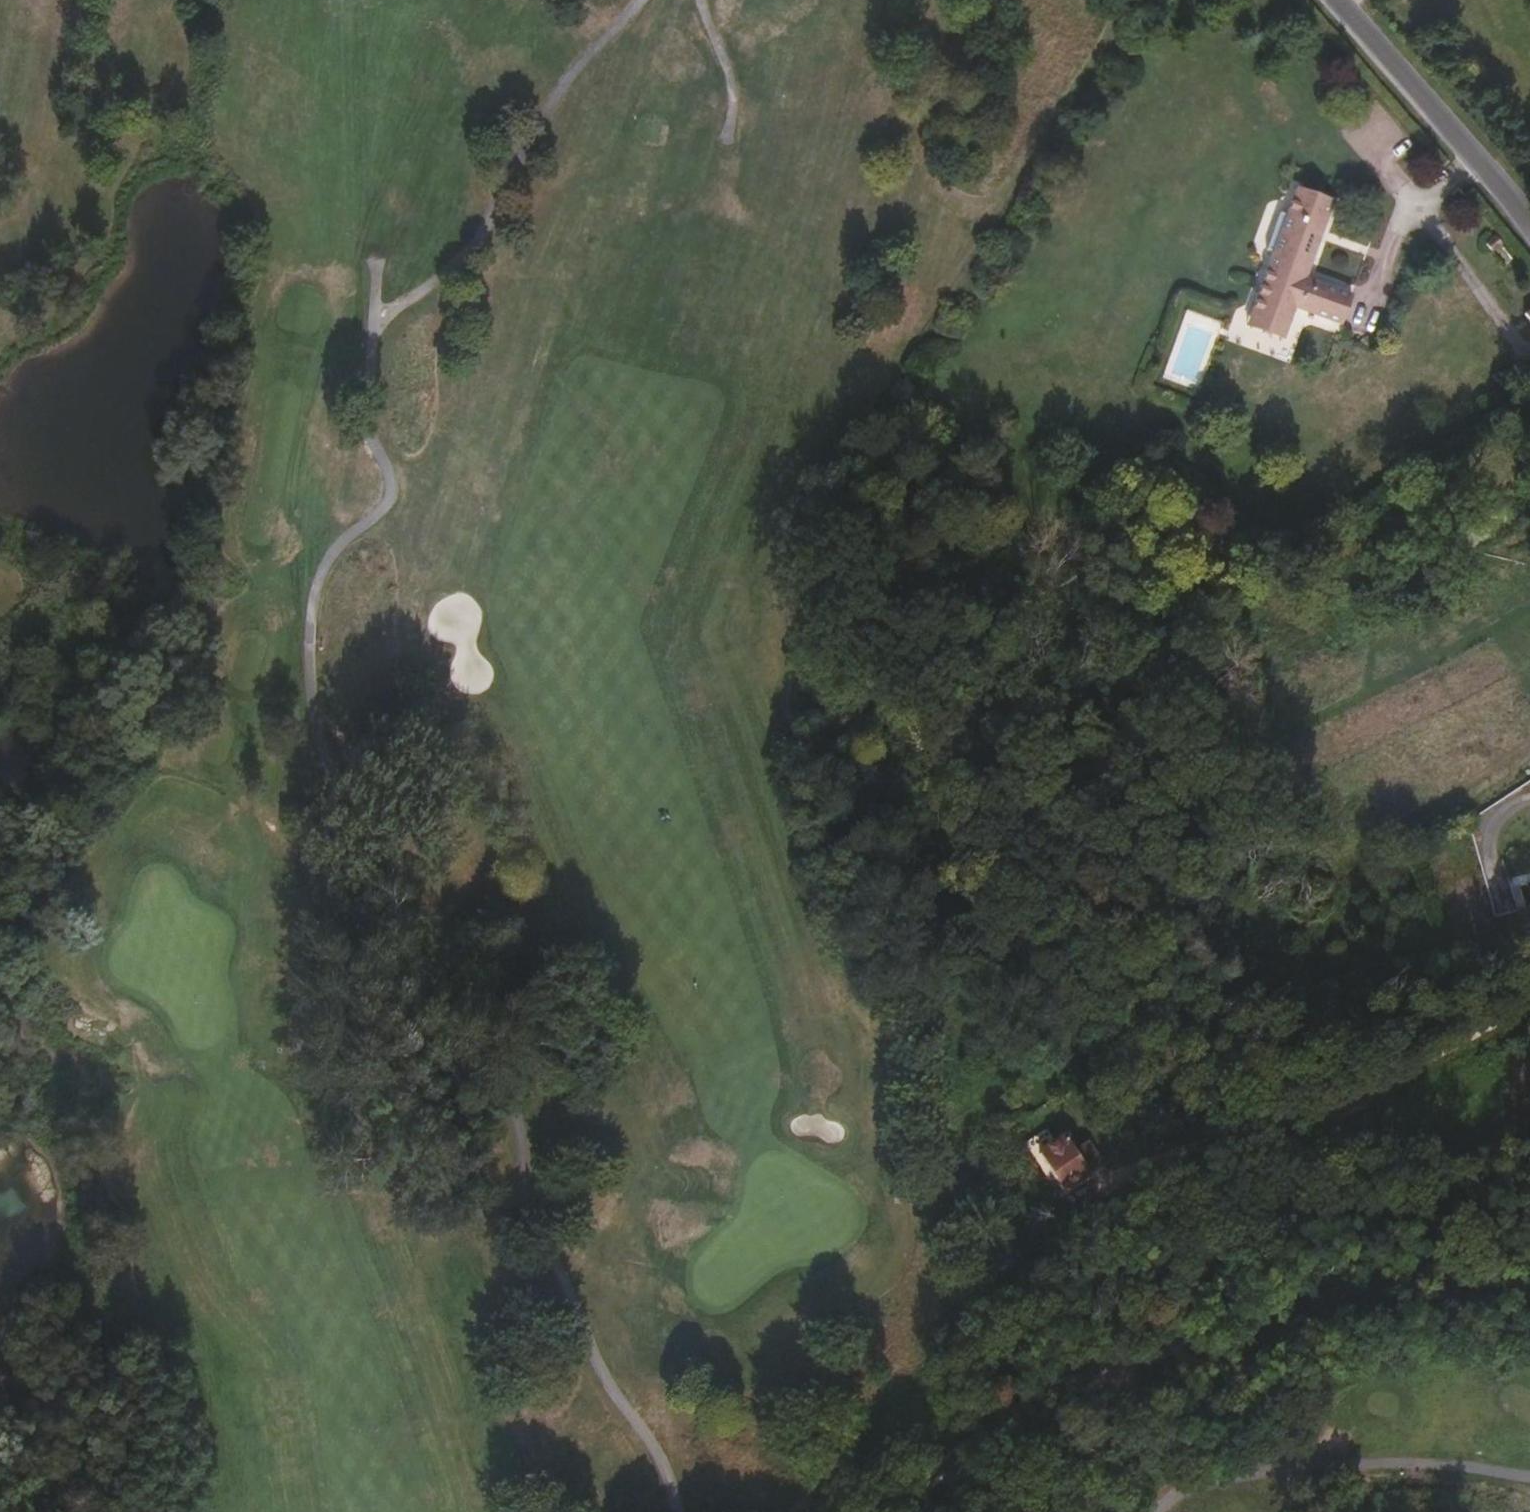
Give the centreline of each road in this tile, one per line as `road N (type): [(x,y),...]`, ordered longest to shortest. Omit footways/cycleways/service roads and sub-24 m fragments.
road 1 (residential): [(1529,240),(1327,0)]

